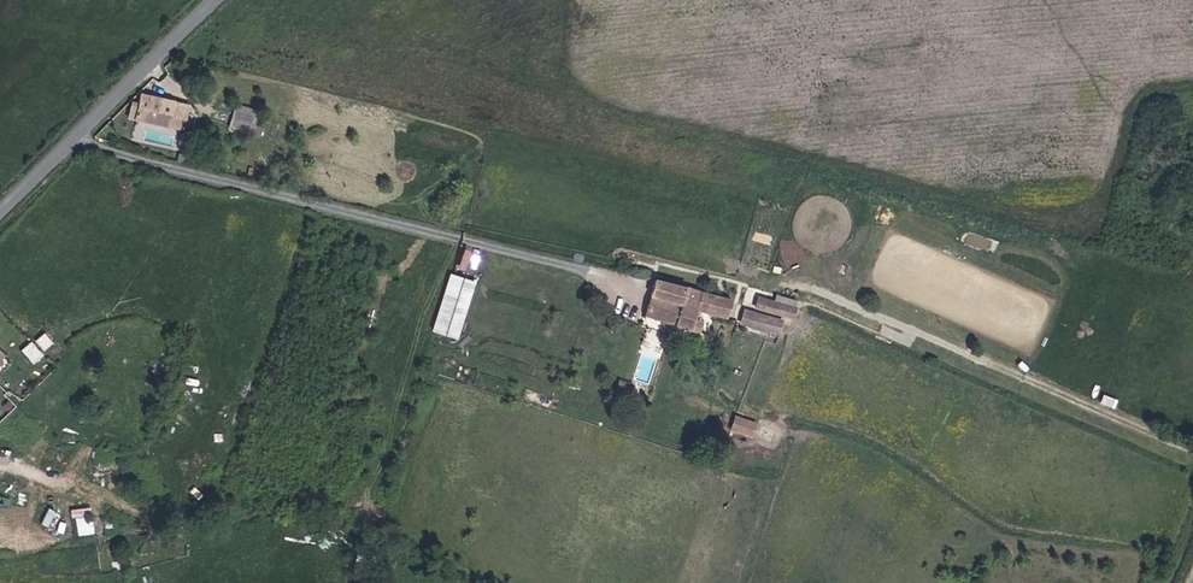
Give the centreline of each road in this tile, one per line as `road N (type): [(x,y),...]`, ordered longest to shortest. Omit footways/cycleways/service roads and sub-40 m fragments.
road 1 (track): [(830,288),(1192,450)]
road 2 (tertiary): [(0,211),(217,0)]

